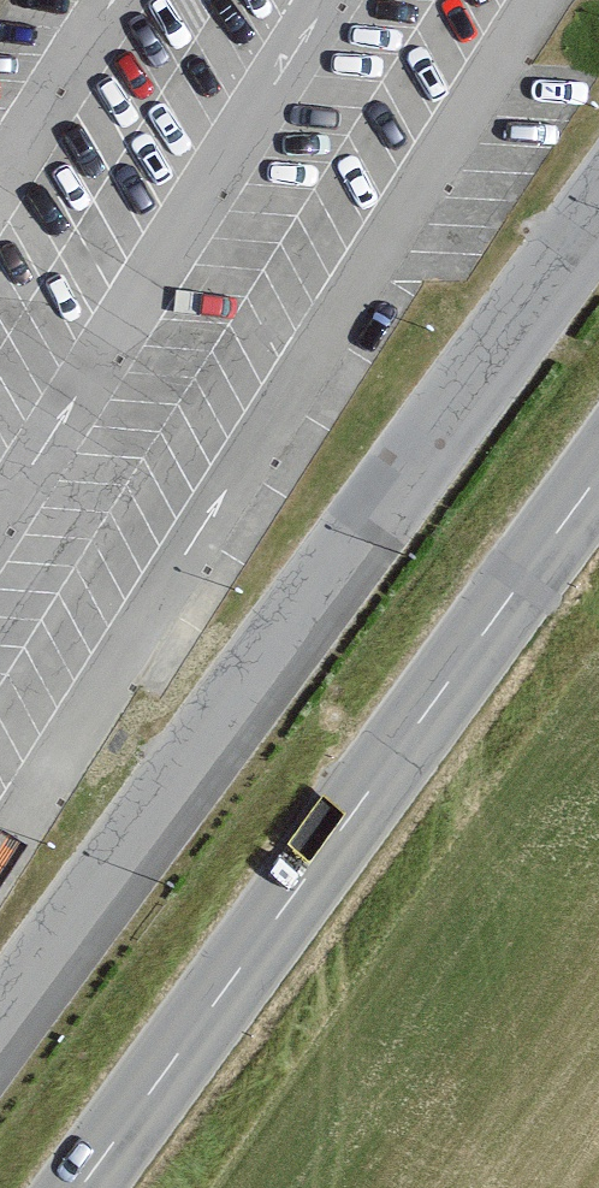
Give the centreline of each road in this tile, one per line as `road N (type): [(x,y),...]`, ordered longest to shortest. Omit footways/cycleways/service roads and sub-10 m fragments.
road 1 (residential): [(0,1035),(598,223)]
road 2 (secondary): [(598,475),(83,1187)]

